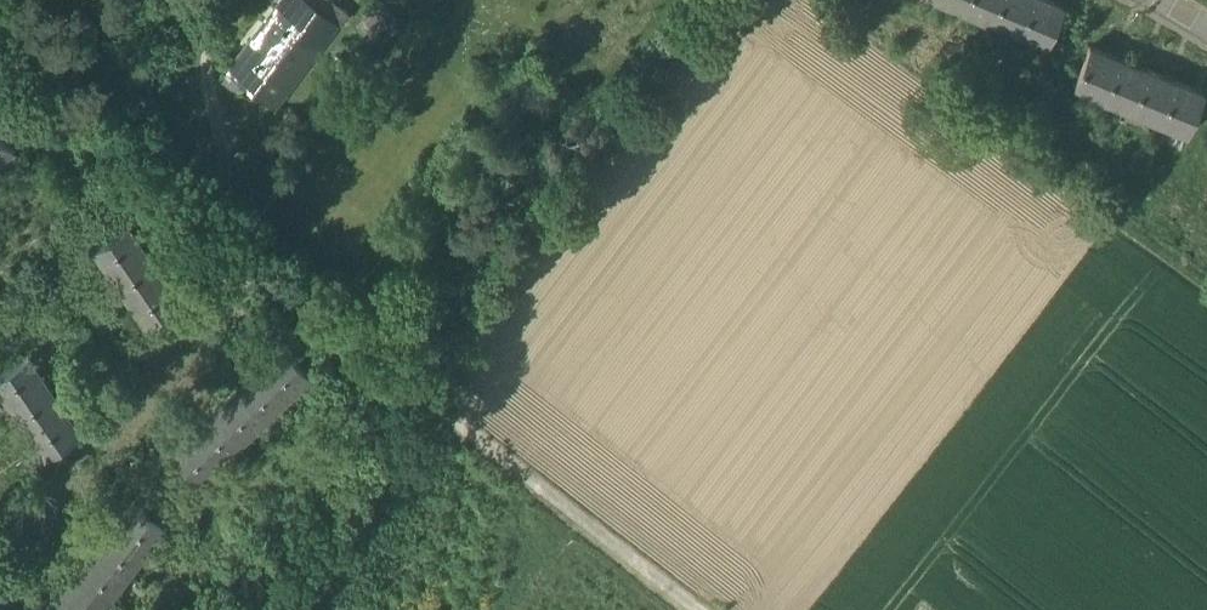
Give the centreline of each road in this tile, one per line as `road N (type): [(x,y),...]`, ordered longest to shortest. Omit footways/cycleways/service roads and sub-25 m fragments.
road 1 (residential): [(696,609),(267,274)]

